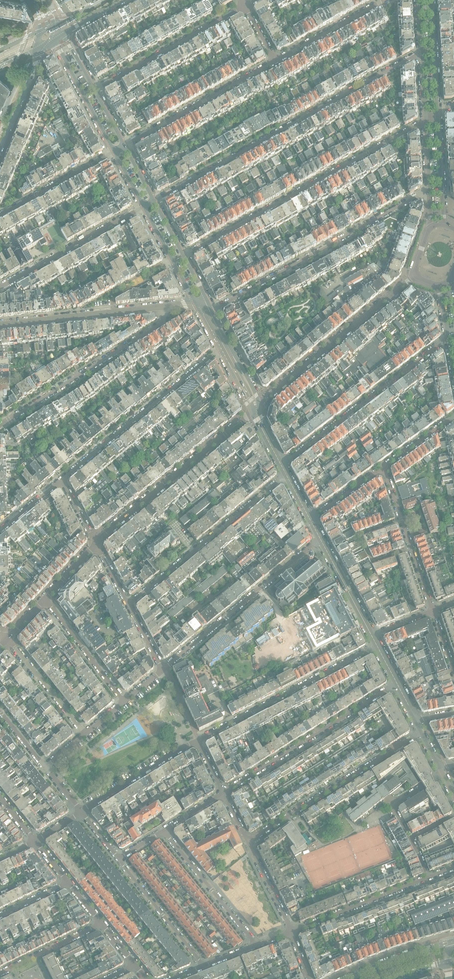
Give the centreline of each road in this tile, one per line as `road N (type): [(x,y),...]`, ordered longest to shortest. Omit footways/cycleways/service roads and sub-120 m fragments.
road 1 (residential): [(154,201),(422,54)]
road 2 (residential): [(425,121),(184,256)]
road 3 (residential): [(206,313),(430,193)]
road 4 (residential): [(448,337),(281,466)]
road 5 (residential): [(225,347),(62,480)]
road 6 (residential): [(95,543),(255,408)]
road 7 (residential): [(255,408),(415,274)]
road 8 (residential): [(0,426),(161,323),(163,307)]
road 9 (residential): [(422,731),(247,841)]
road 10 (residential): [(223,793),(398,684)]
road 11 (residential): [(129,605),(286,474)]
road 12 (residential): [(321,540),(164,670)]
road 13 (residential): [(377,645),(198,740)]
road 14 (residential): [(275,61),(125,146)]
road 15 (residential): [(245,6),(96,90)]
road 16 (residential): [(0,325),(163,307)]
road 17 (residential): [(142,207),(0,287)]
road 18 (residential): [(432,610),(382,467)]
road 19 (residential): [(291,932),(429,878)]
road 20 (residential): [(255,946),(164,830)]
road 21 (residential): [(204,966),(116,859)]
road 22 (residential): [(81,812),(198,740)]
road 23 (residential): [(45,598),(124,701)]
road 24 (residential): [(113,152),(0,215)]
road 25 (tertiary): [(55,40),(113,152)]
road 26 (residential): [(384,0),(275,61)]
road 27 (residential): [(7,639),(84,734)]

